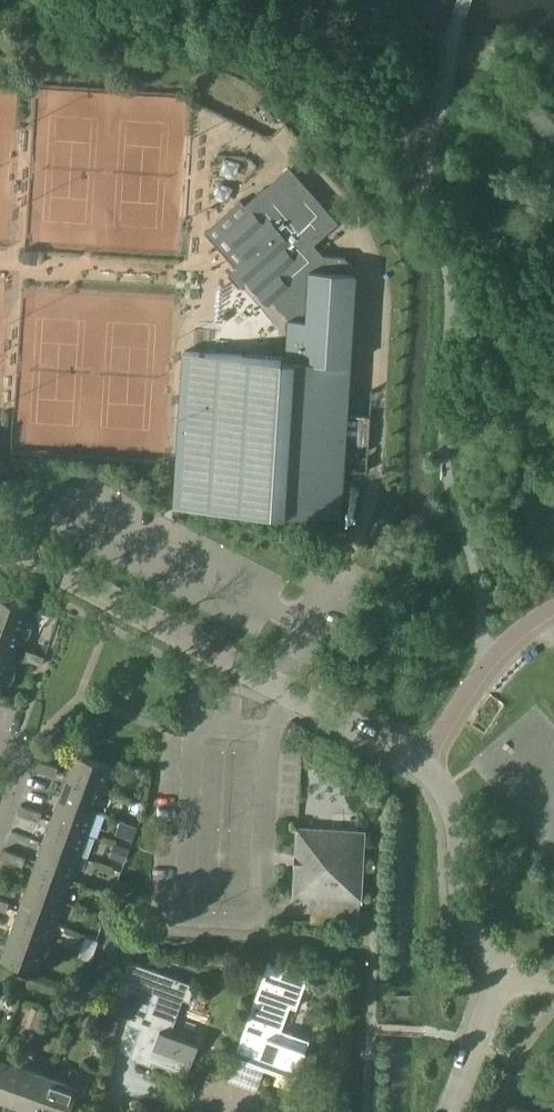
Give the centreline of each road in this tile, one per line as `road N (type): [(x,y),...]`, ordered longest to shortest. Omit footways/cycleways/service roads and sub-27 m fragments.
road 1 (residential): [(405,761),(272,681),(0,542)]
road 2 (residential): [(502,981),(465,932),(451,815),(405,761)]
road 3 (residential): [(448,1111),(469,1045),(502,981)]
road 4 (residential): [(405,761),(487,669)]

